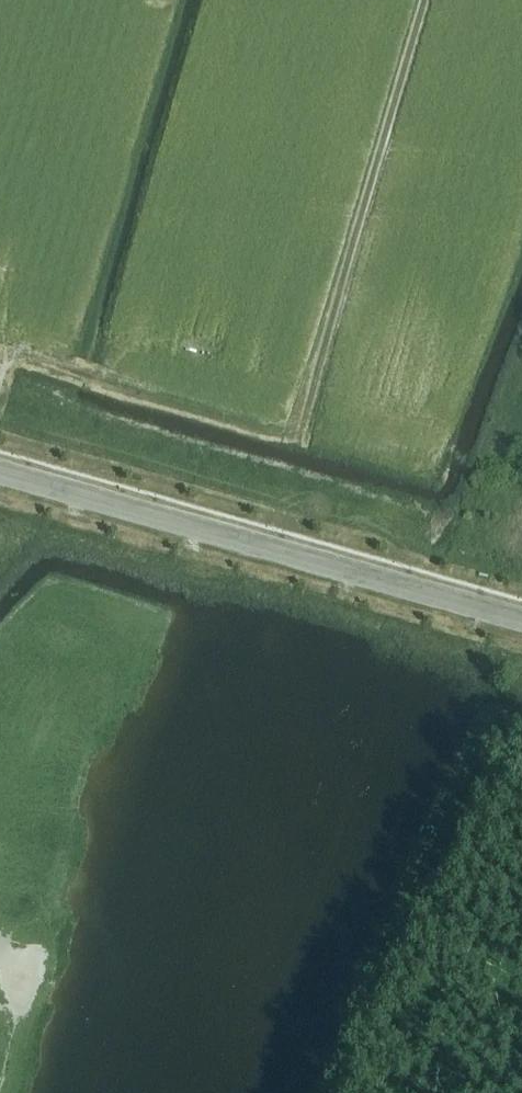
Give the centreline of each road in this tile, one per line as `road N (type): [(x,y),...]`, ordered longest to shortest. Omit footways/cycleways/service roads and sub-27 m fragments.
road 1 (unclassified): [(521,619),(0,471)]
road 2 (track): [(310,401),(424,0)]

